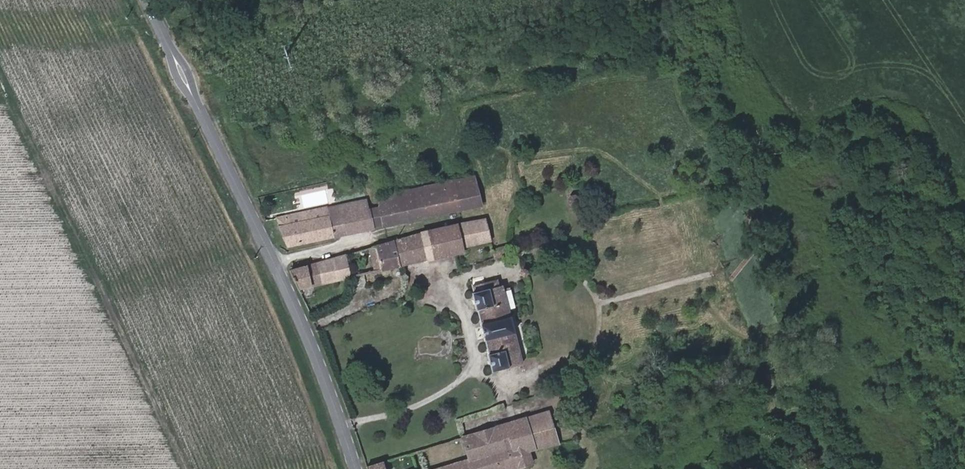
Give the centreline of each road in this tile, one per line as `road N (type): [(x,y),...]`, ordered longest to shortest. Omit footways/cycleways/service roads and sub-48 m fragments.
road 1 (tertiary): [(146,0),(306,334),(355,468)]

